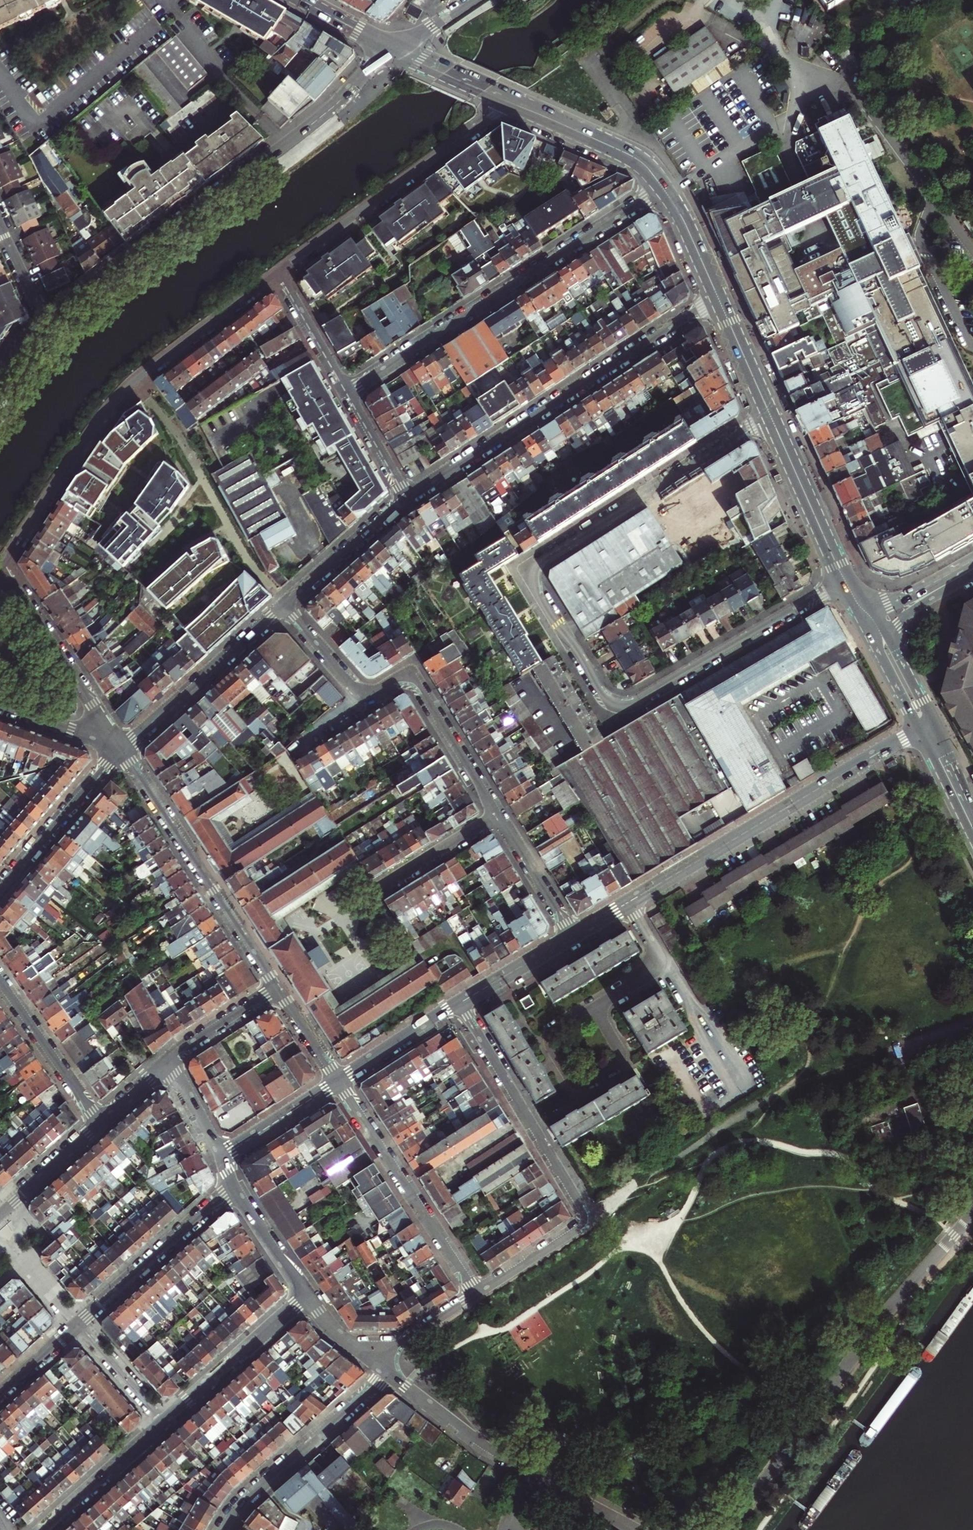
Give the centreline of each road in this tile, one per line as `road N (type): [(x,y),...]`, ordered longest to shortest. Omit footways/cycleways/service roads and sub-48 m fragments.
road 1 (residential): [(770,415),(539,563),(534,582),(605,698),(622,707),(844,579)]
road 2 (tertiary): [(394,49),(321,118),(46,325)]
road 3 (residential): [(3,565),(110,406),(278,275)]
road 4 (residential): [(459,1004),(585,1215),(577,1229),(476,1295)]
road 5 (residential): [(664,188),(347,392)]
road 6 (residential): [(718,298),(408,498)]
road 7 (residential): [(629,902),(926,726)]
road 8 (residential): [(278,275),(512,101)]
road 9 (residential): [(121,750),(277,988)]
road 10 (residential): [(476,1295),(337,1081)]
road 11 (residential): [(388,1373),(485,1452),(582,1505)]
road 12 (residential): [(223,1529),(250,1496),(388,1373)]
road 13 (residential): [(284,610),(121,750)]
road 14 (residential): [(496,814),(413,681),(359,694)]
road 15 (residential): [(233,1187),(79,1325)]
road 16 (residential): [(3,565),(109,738)]
road 17 (residential): [(163,1422),(307,1296)]
road 18 (residential): [(121,750),(0,890)]
road 19 (primary): [(770,415),(844,579)]
road 20 (primary): [(512,101),(631,155),(664,188)]
road 21 (residential): [(99,1123),(0,981)]
road 22 (residential): [(597,1009),(624,1055),(621,1065),(582,1089),(551,1036)]
road 23 (residential): [(408,498),(284,610)]
road 24 (residential): [(44,1529),(163,1422)]
road 25 (residential): [(337,1081),(459,1004)]
road 26 (residential): [(571,936),(496,814)]
road 27 (residential): [(597,1009),(635,986),(652,963),(655,947),(629,902)]
road 28 (residential): [(221,1155),(337,1081)]
road 29 (residential): [(381,888),(496,814)]
road 30 (residential): [(347,392),(278,275)]
road 31 (residential): [(0,1214),(99,1123)]
road 32 (residential): [(277,988),(166,1062)]
road 33 (residential): [(233,1187),(307,1296)]
road 34 (residential): [(459,1004),(571,936)]
road 35 (primary): [(394,49),(512,101)]
road 36 (residential): [(79,1325),(163,1422)]
road 37 (primary): [(718,298),(770,415)]
road 38 (primary): [(664,188),(718,298)]
road 39 (residential): [(347,392),(408,498)]
road 40 (residential): [(476,1295),(374,1362)]

